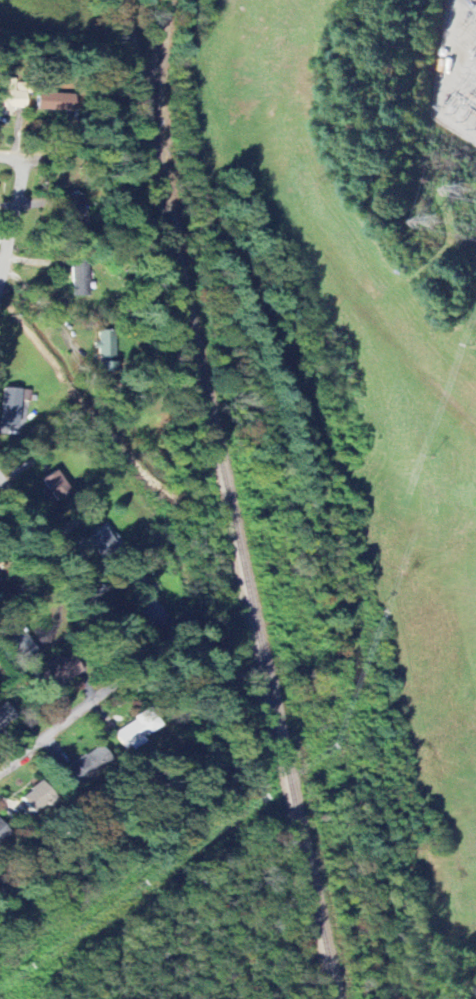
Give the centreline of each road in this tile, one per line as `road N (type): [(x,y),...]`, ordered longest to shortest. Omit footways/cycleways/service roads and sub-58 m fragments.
road 1 (residential): [(142,667),(0,476)]
road 2 (residential): [(0,771),(190,633)]
road 3 (residential): [(0,292),(28,157)]

